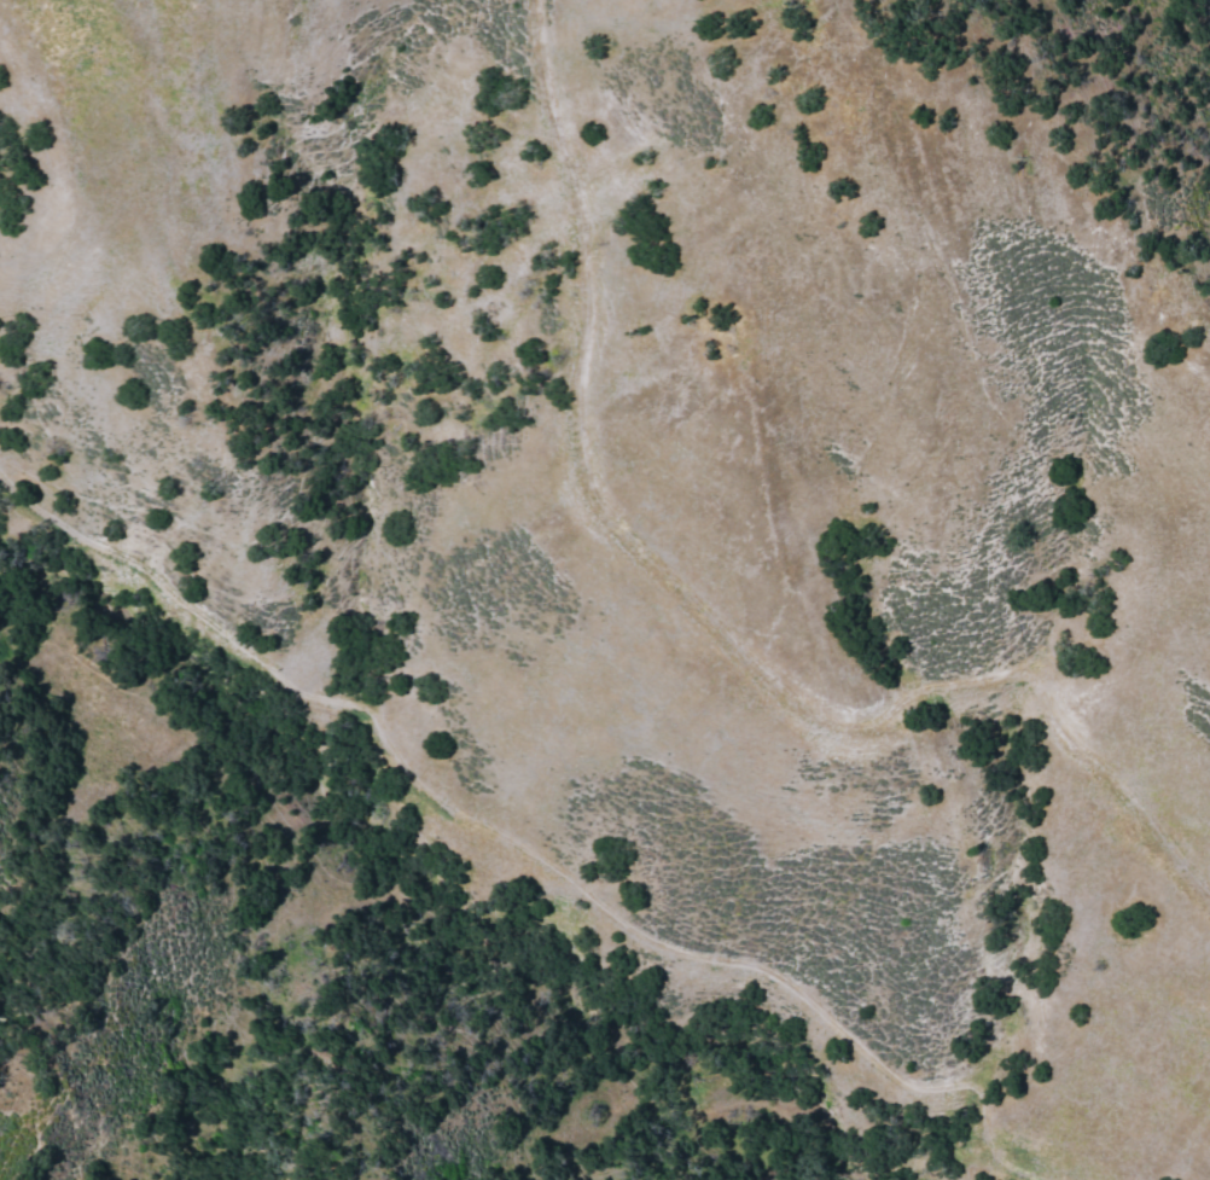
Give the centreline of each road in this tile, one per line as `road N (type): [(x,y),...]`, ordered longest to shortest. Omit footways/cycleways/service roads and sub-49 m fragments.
road 1 (track): [(539,0),(549,93),(583,209),(589,314),(581,389),(587,463),(605,513),(785,691),(845,725),(868,722),(931,680),(1007,670),(1034,678),(1209,881)]

